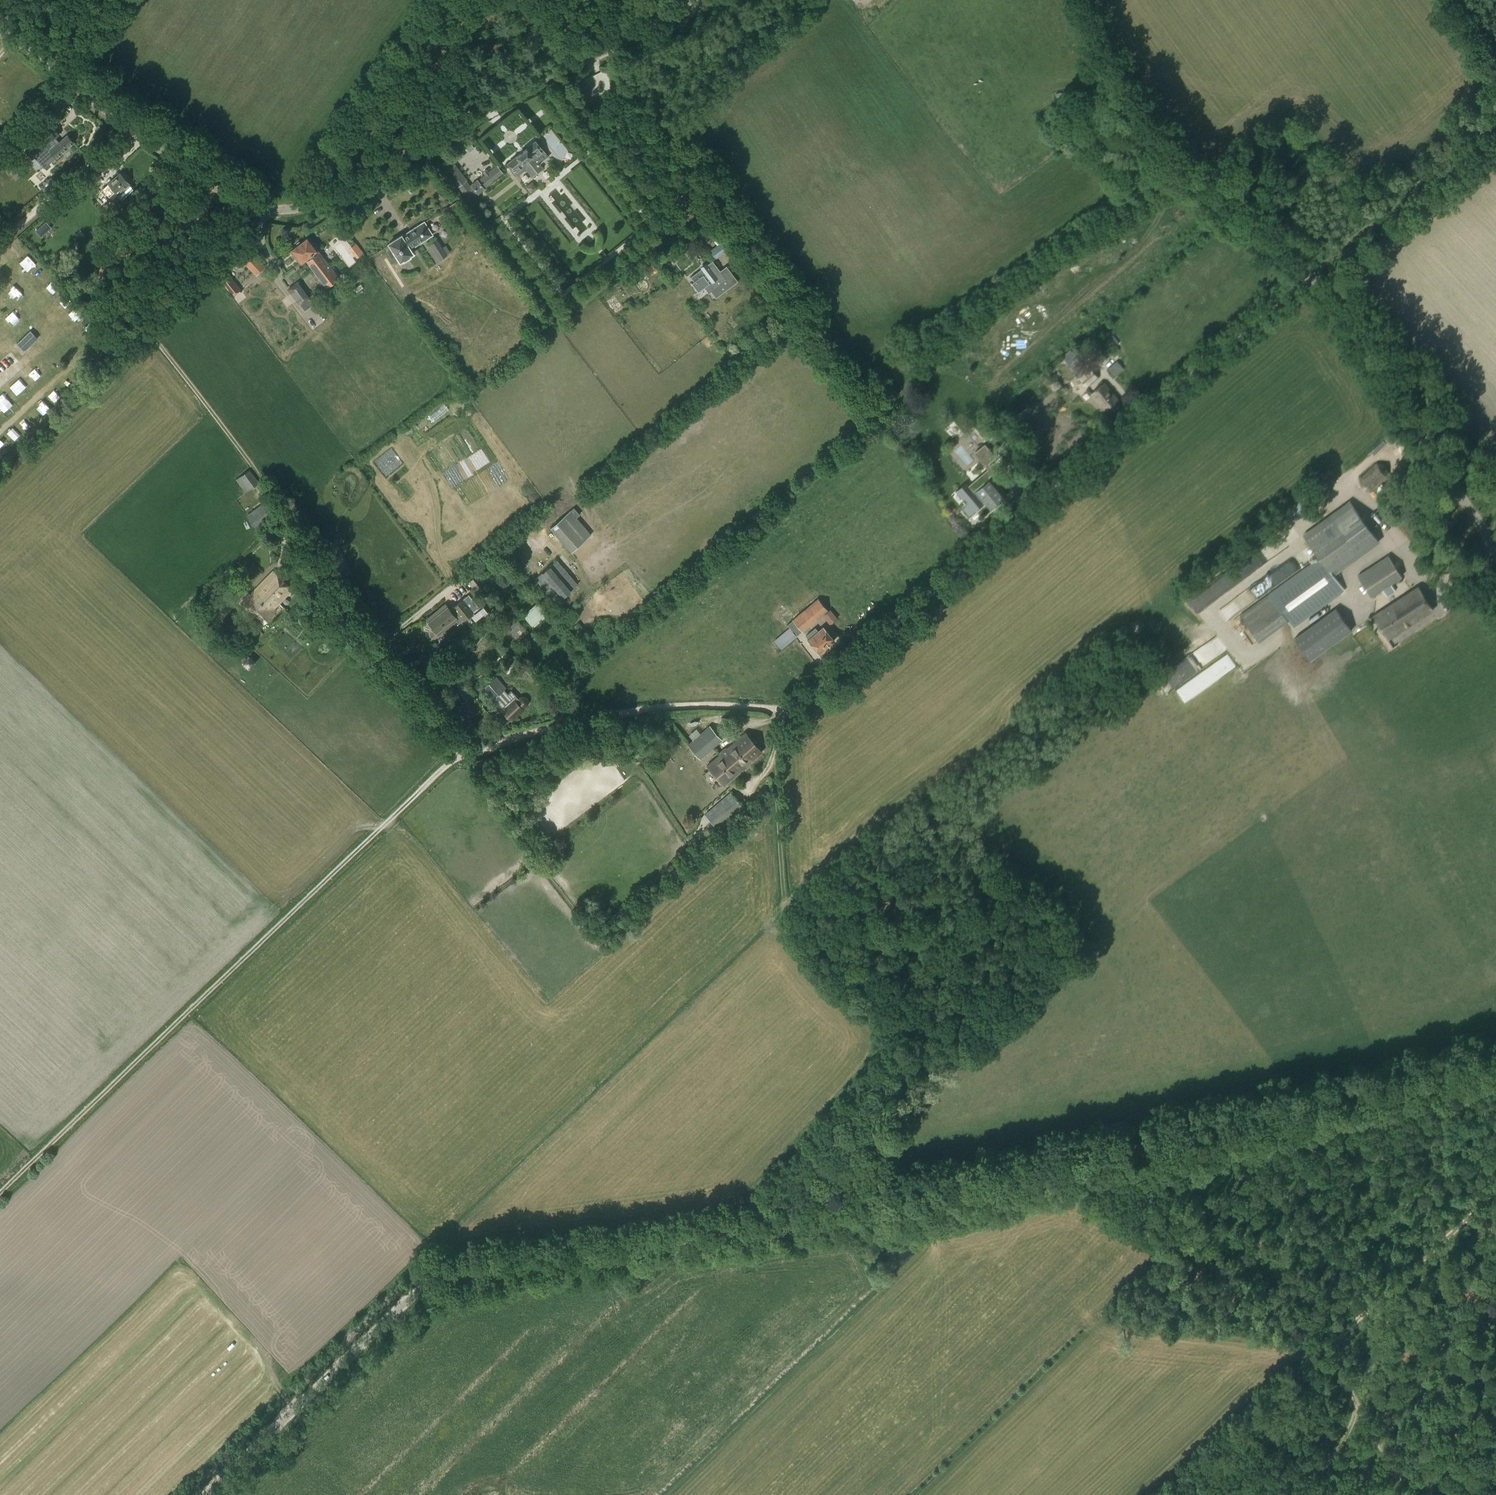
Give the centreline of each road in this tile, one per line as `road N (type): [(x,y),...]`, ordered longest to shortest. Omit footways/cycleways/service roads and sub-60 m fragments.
road 1 (unclassified): [(205,1494),(405,1304),(445,1278),(1108,1158),(1495,1058)]
road 2 (unclassified): [(466,753),(654,708),(799,704),(1308,274)]
road 3 (unclassified): [(0,30),(234,197),(288,210),(325,200),(495,101),(704,0)]
road 4 (track): [(466,753),(0,1194)]
road 5 (track): [(722,1233),(874,1067),(884,1040),(879,1019),(828,978),(785,916),(773,767),(781,710)]
road 6 (track): [(289,539),(257,473),(157,338),(257,234),(268,209)]
road 7 (track): [(1395,1494),(1397,1473),(1334,1343),(1495,1186)]
road 8 (unclassified): [(1308,274),(1145,126),(1115,88),(1075,0)]
road 9 (unclassified): [(1495,549),(1308,274)]
road 10 (track): [(0,286),(23,273),(93,346),(0,433)]
road 11 (track): [(1308,274),(1495,118)]

